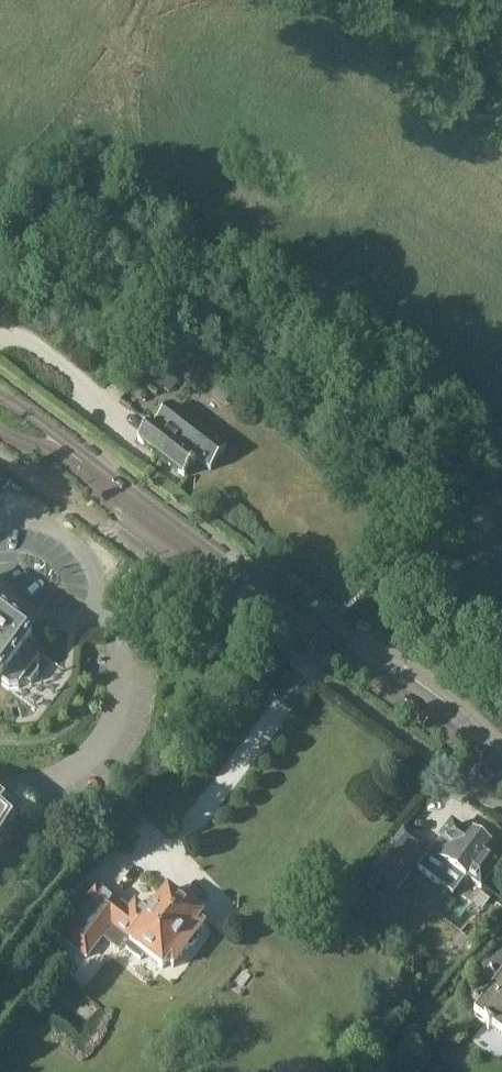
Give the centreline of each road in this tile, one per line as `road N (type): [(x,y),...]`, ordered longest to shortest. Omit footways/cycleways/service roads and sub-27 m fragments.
road 1 (tertiary): [(501,769),(105,480)]
road 2 (track): [(127,412),(16,331),(0,339)]
road 3 (tertiary): [(105,480),(0,392)]

